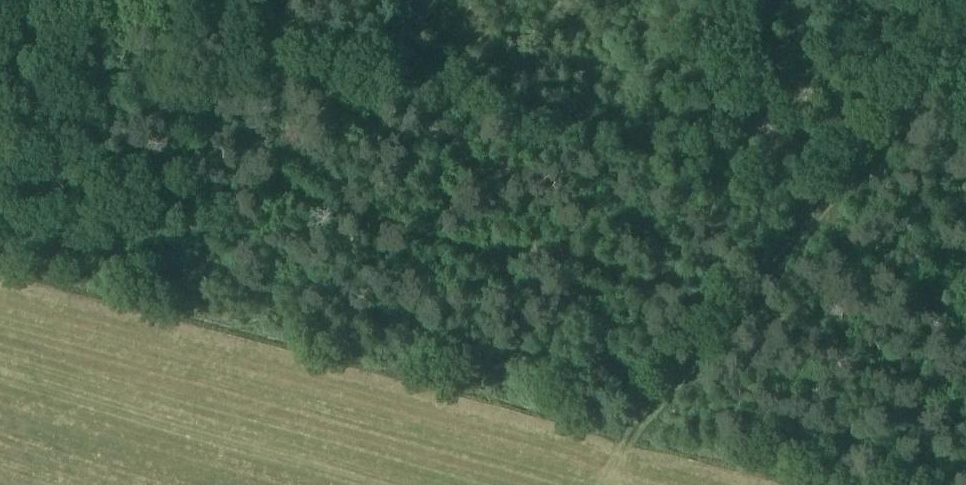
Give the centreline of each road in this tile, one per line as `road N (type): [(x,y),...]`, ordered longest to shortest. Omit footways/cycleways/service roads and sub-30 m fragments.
road 1 (track): [(275,0),(266,36),(816,202),(965,21)]
road 2 (track): [(816,202),(626,429)]
road 3 (track): [(266,36),(191,310)]

